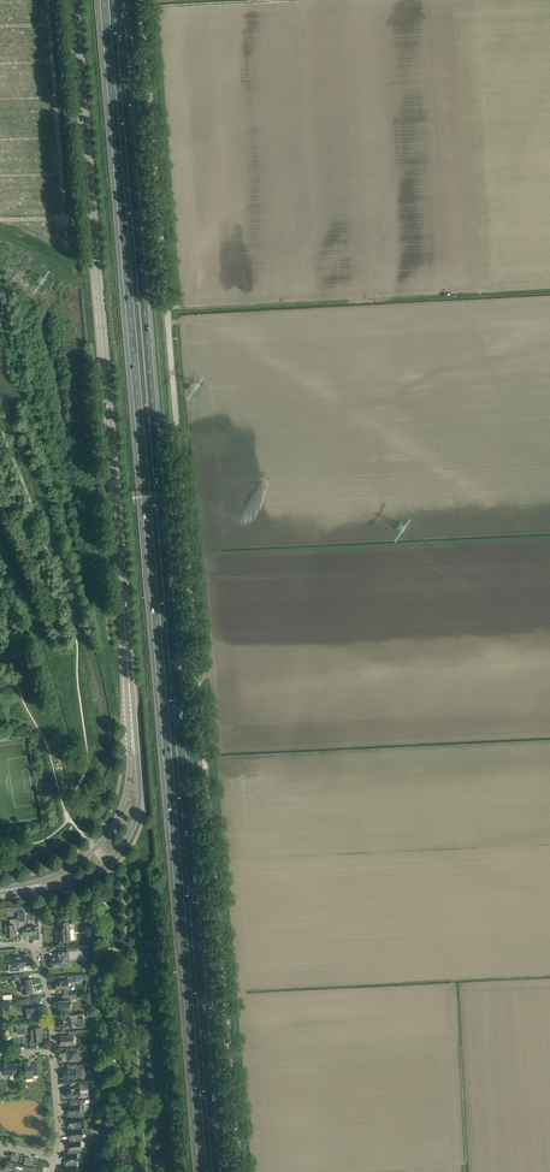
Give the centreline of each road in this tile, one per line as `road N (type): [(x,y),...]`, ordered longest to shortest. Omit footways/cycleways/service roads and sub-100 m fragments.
road 1 (motorway): [(101,0),(202,1171)]
road 2 (motorway): [(220,1171),(122,0)]
road 3 (unclassified): [(238,1171),(142,0)]
road 4 (tertiary): [(131,724),(74,0)]
road 5 (tertiary): [(17,889),(85,879),(121,849),(138,816),(131,724)]
road 6 (tertiary): [(131,724),(125,793),(102,841),(76,864),(17,889)]
road 7 (residential): [(53,1050),(35,949),(0,947)]

